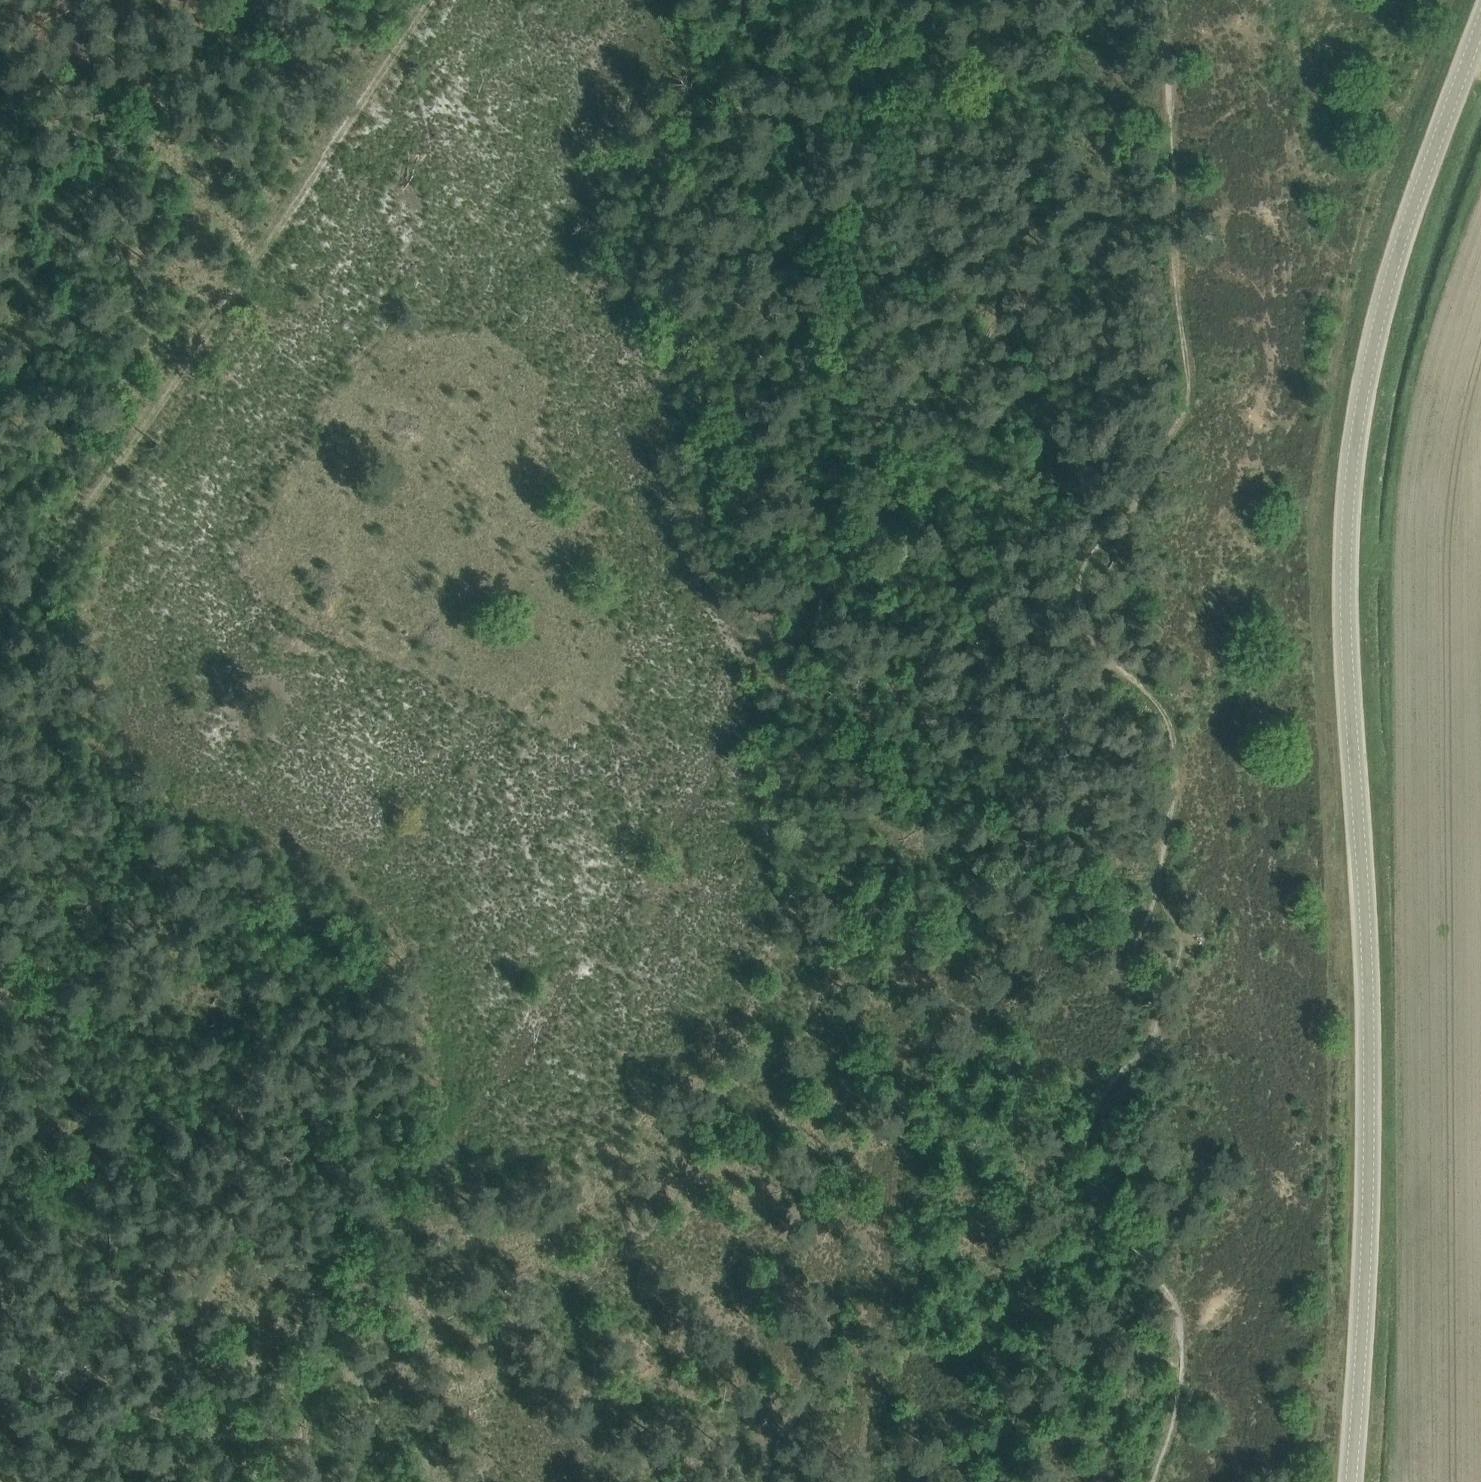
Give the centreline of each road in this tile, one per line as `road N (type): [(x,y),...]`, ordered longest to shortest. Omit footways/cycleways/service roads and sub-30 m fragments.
road 1 (tertiary): [(1351,1481),(1371,1073),(1347,555),(1356,415),(1377,317),(1480,35)]
road 2 (track): [(436,0),(0,640)]

